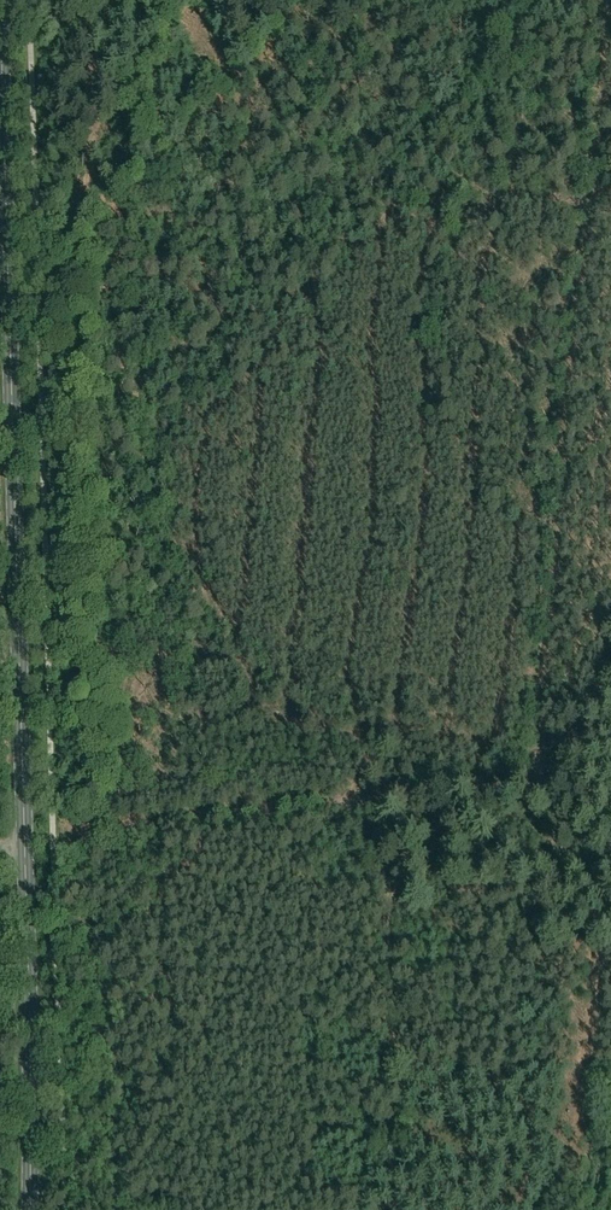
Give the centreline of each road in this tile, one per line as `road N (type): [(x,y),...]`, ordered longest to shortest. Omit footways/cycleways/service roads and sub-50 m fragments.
road 1 (secondary): [(30,1209),(1,0)]

